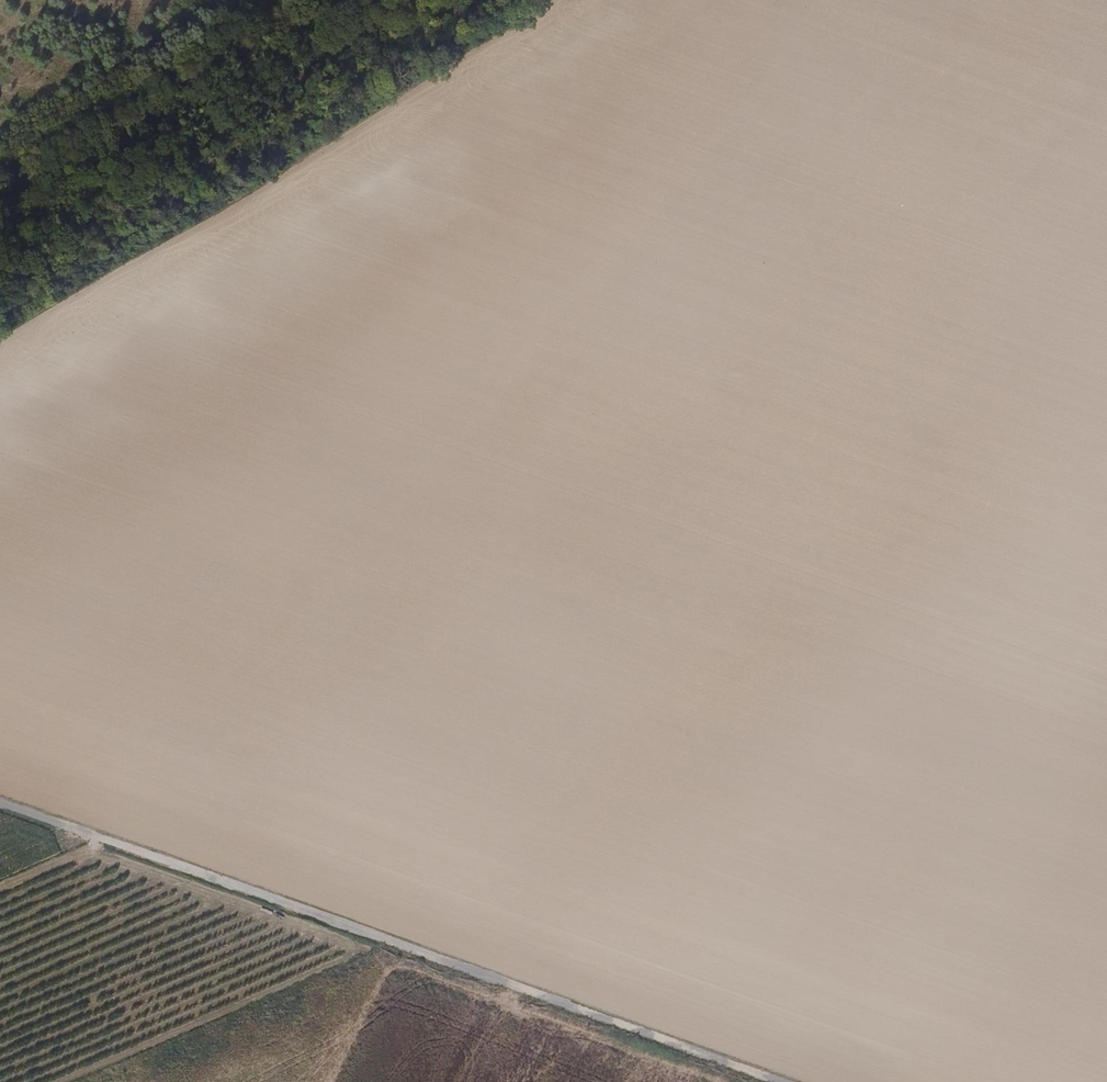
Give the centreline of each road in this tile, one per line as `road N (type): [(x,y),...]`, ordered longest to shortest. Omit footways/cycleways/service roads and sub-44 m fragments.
road 1 (track): [(0,804),(757,1081)]
road 2 (track): [(0,192),(164,107),(257,0)]

